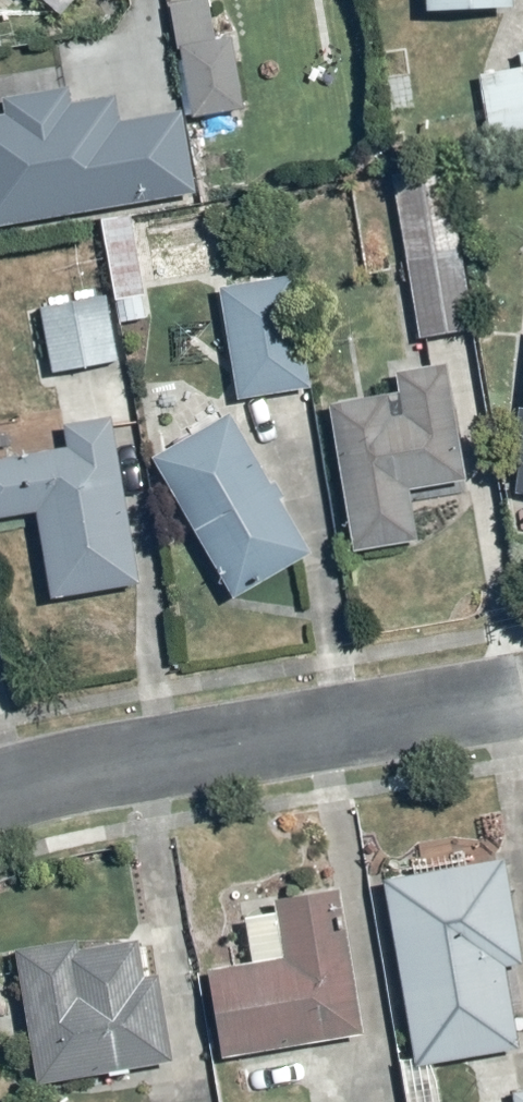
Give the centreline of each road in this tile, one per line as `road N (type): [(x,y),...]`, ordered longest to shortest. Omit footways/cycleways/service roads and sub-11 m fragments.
road 1 (residential): [(522,697),(53,775),(0,792)]

